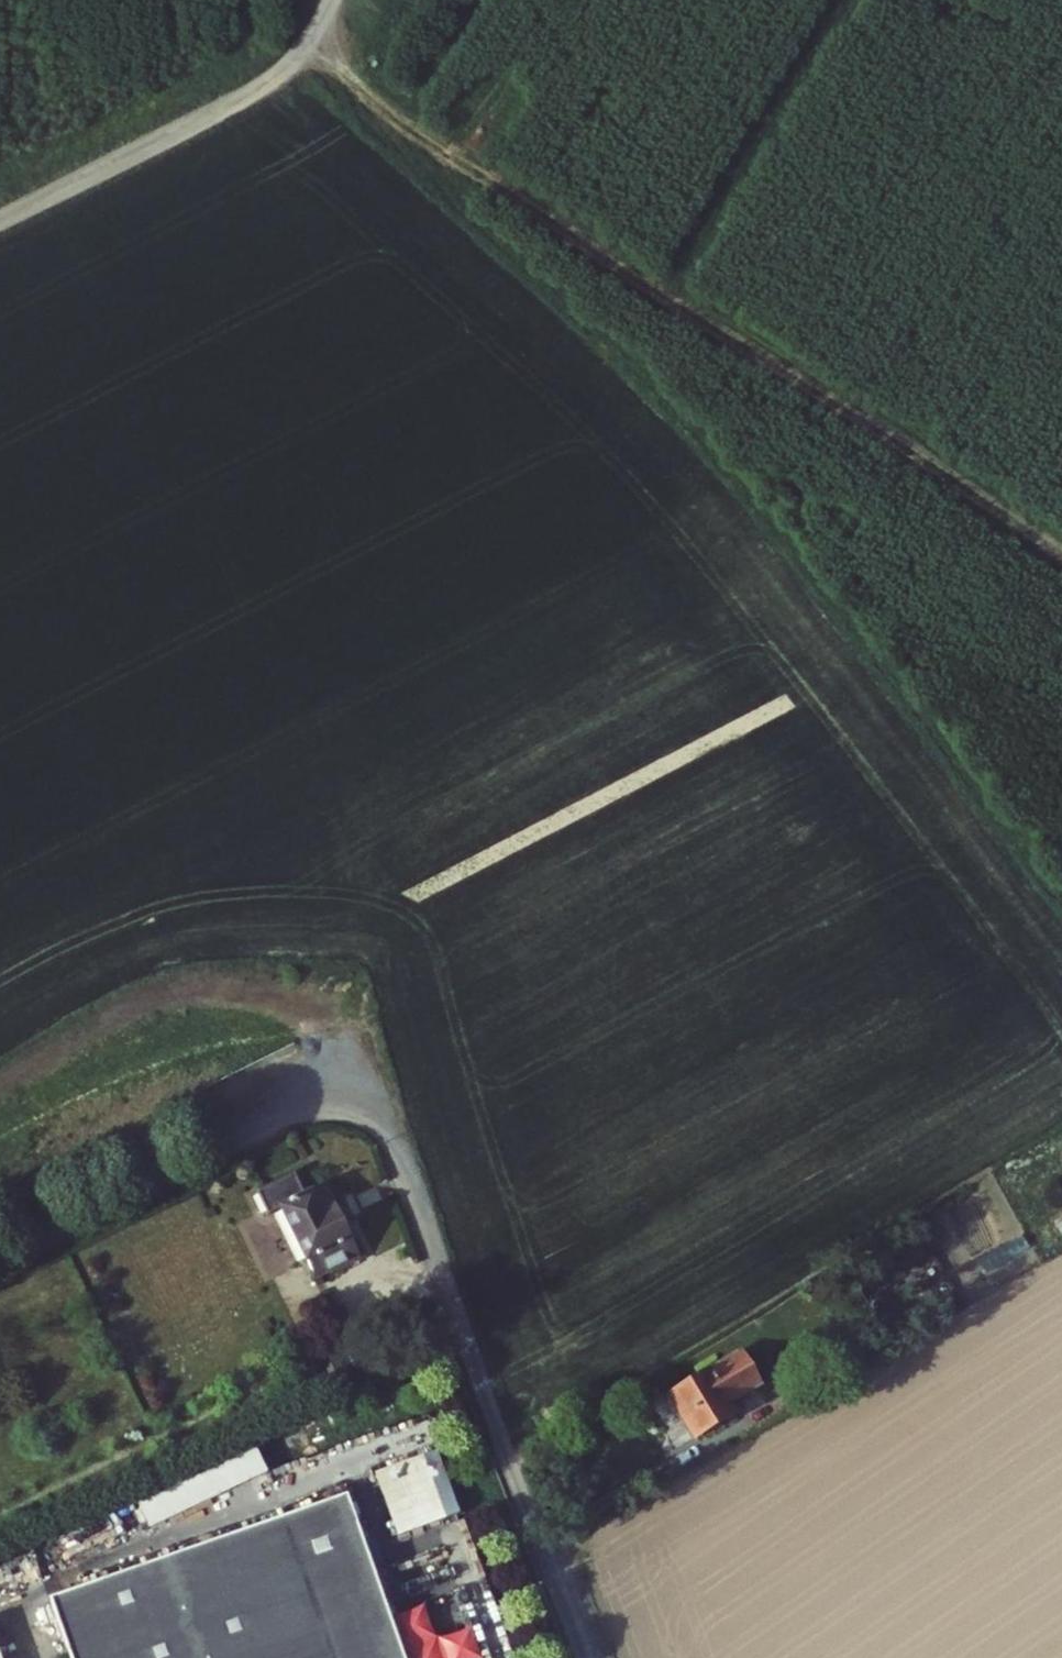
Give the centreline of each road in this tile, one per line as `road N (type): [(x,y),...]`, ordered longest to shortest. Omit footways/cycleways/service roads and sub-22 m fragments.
road 1 (residential): [(0,1258),(270,1114),(375,1072),(586,1657)]
road 2 (track): [(0,227),(279,85),(315,41),(331,0)]

